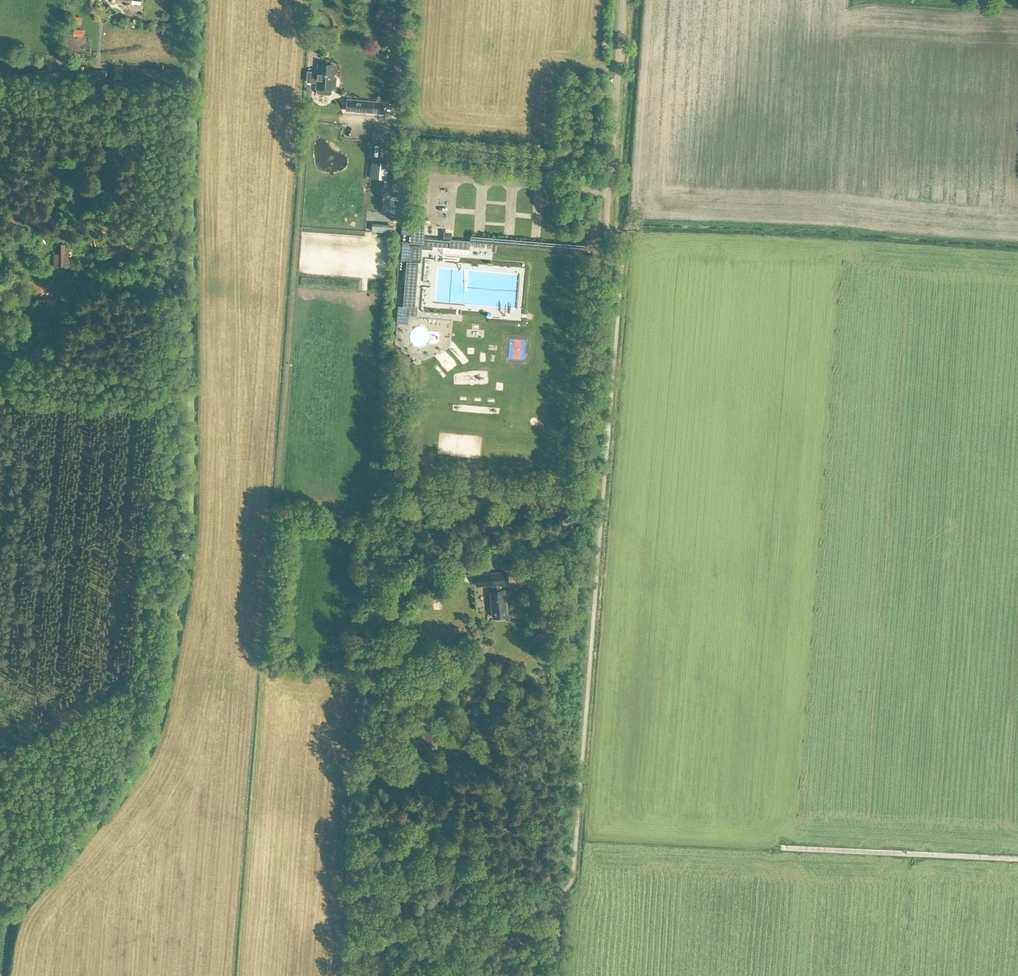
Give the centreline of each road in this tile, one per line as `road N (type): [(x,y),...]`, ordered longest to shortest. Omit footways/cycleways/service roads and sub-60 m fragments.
road 1 (track): [(607,240),(593,490),(536,571)]
road 2 (unclassified): [(607,240),(624,0)]

